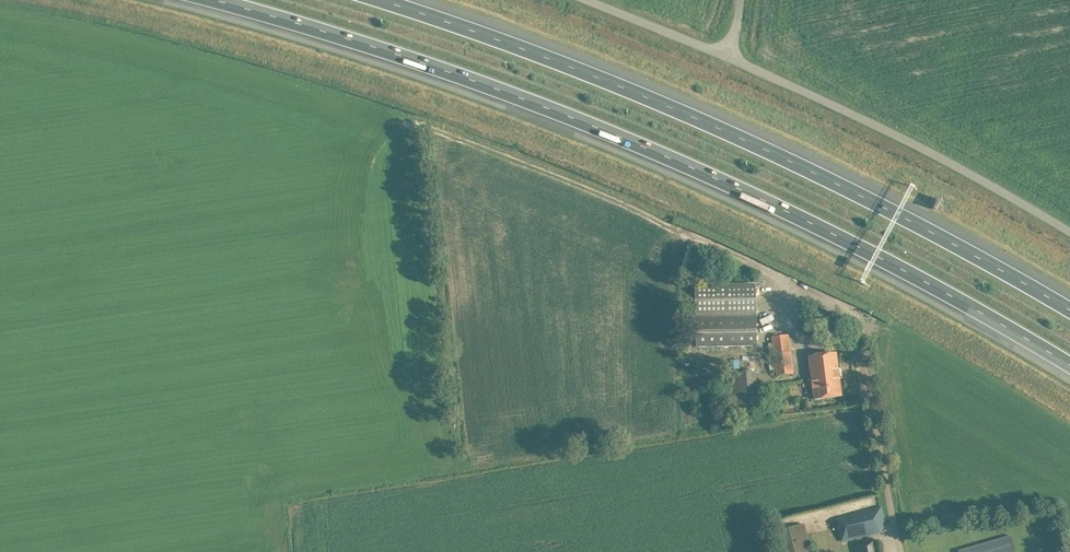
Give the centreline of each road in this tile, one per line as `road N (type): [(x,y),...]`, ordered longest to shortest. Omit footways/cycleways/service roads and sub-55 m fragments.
road 1 (motorway): [(213,0),(406,57),(670,158),(950,295),(1069,364)]
road 2 (motorway): [(1069,306),(838,179),(686,112),(378,0)]
road 3 (unclassified): [(1069,231),(956,166),(732,58)]
road 4 (unclassified): [(902,551),(861,350)]
road 5 (unclassified): [(732,58),(585,0)]

